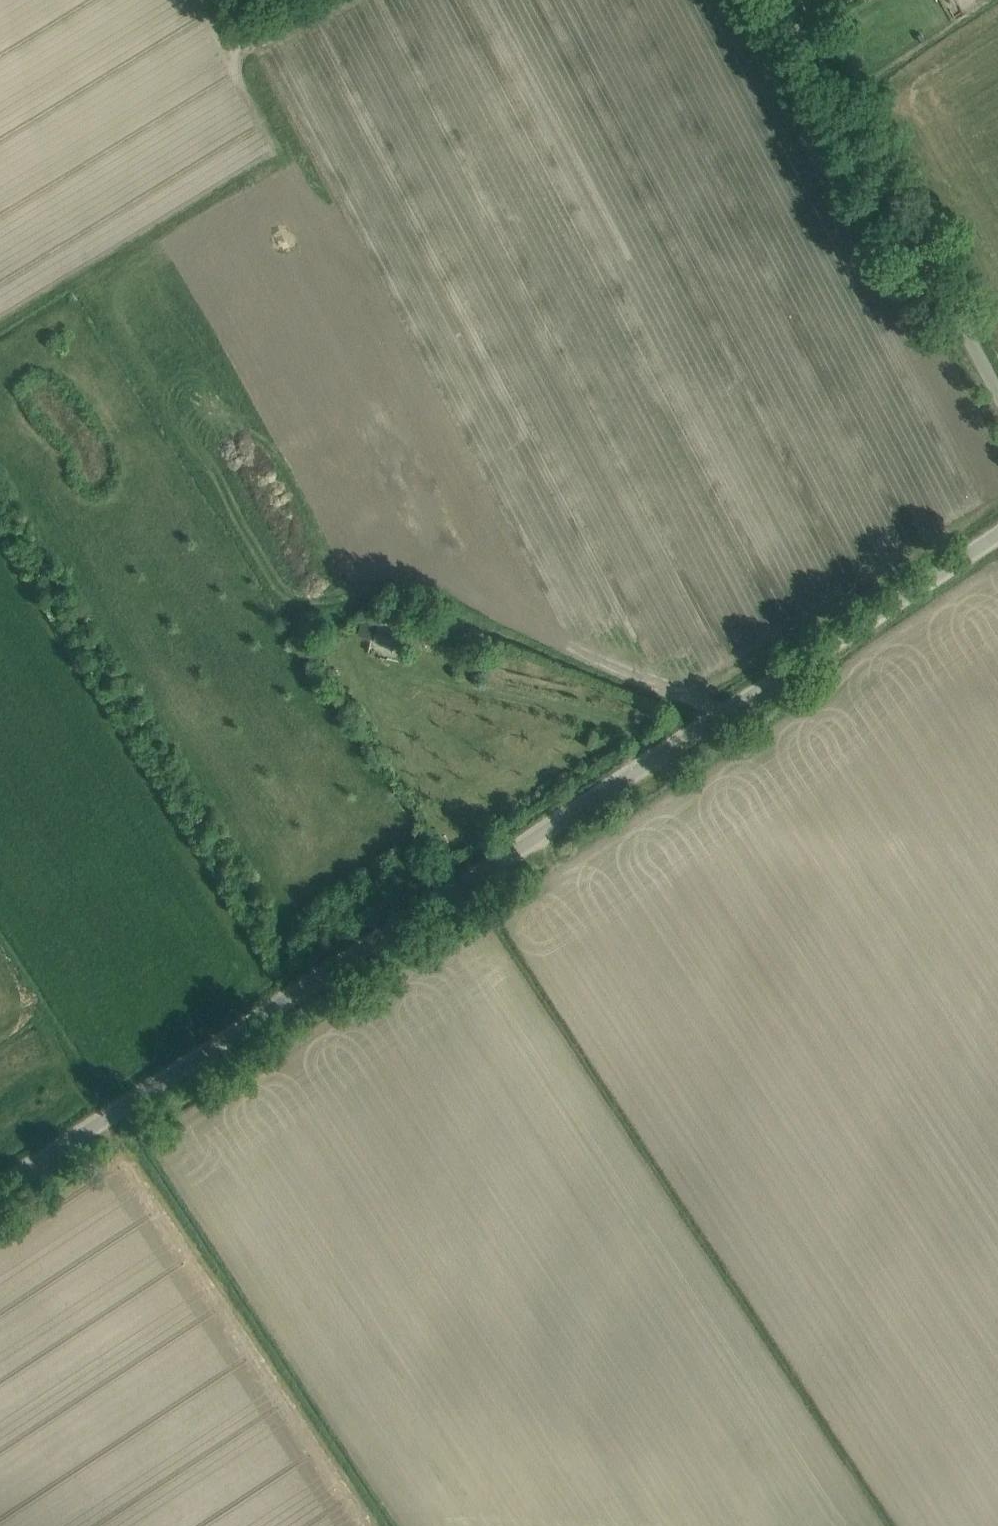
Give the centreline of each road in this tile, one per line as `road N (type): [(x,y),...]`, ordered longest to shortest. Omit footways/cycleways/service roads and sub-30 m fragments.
road 1 (unclassified): [(0,1192),(997,534)]
road 2 (unclassified): [(997,389),(793,0)]

